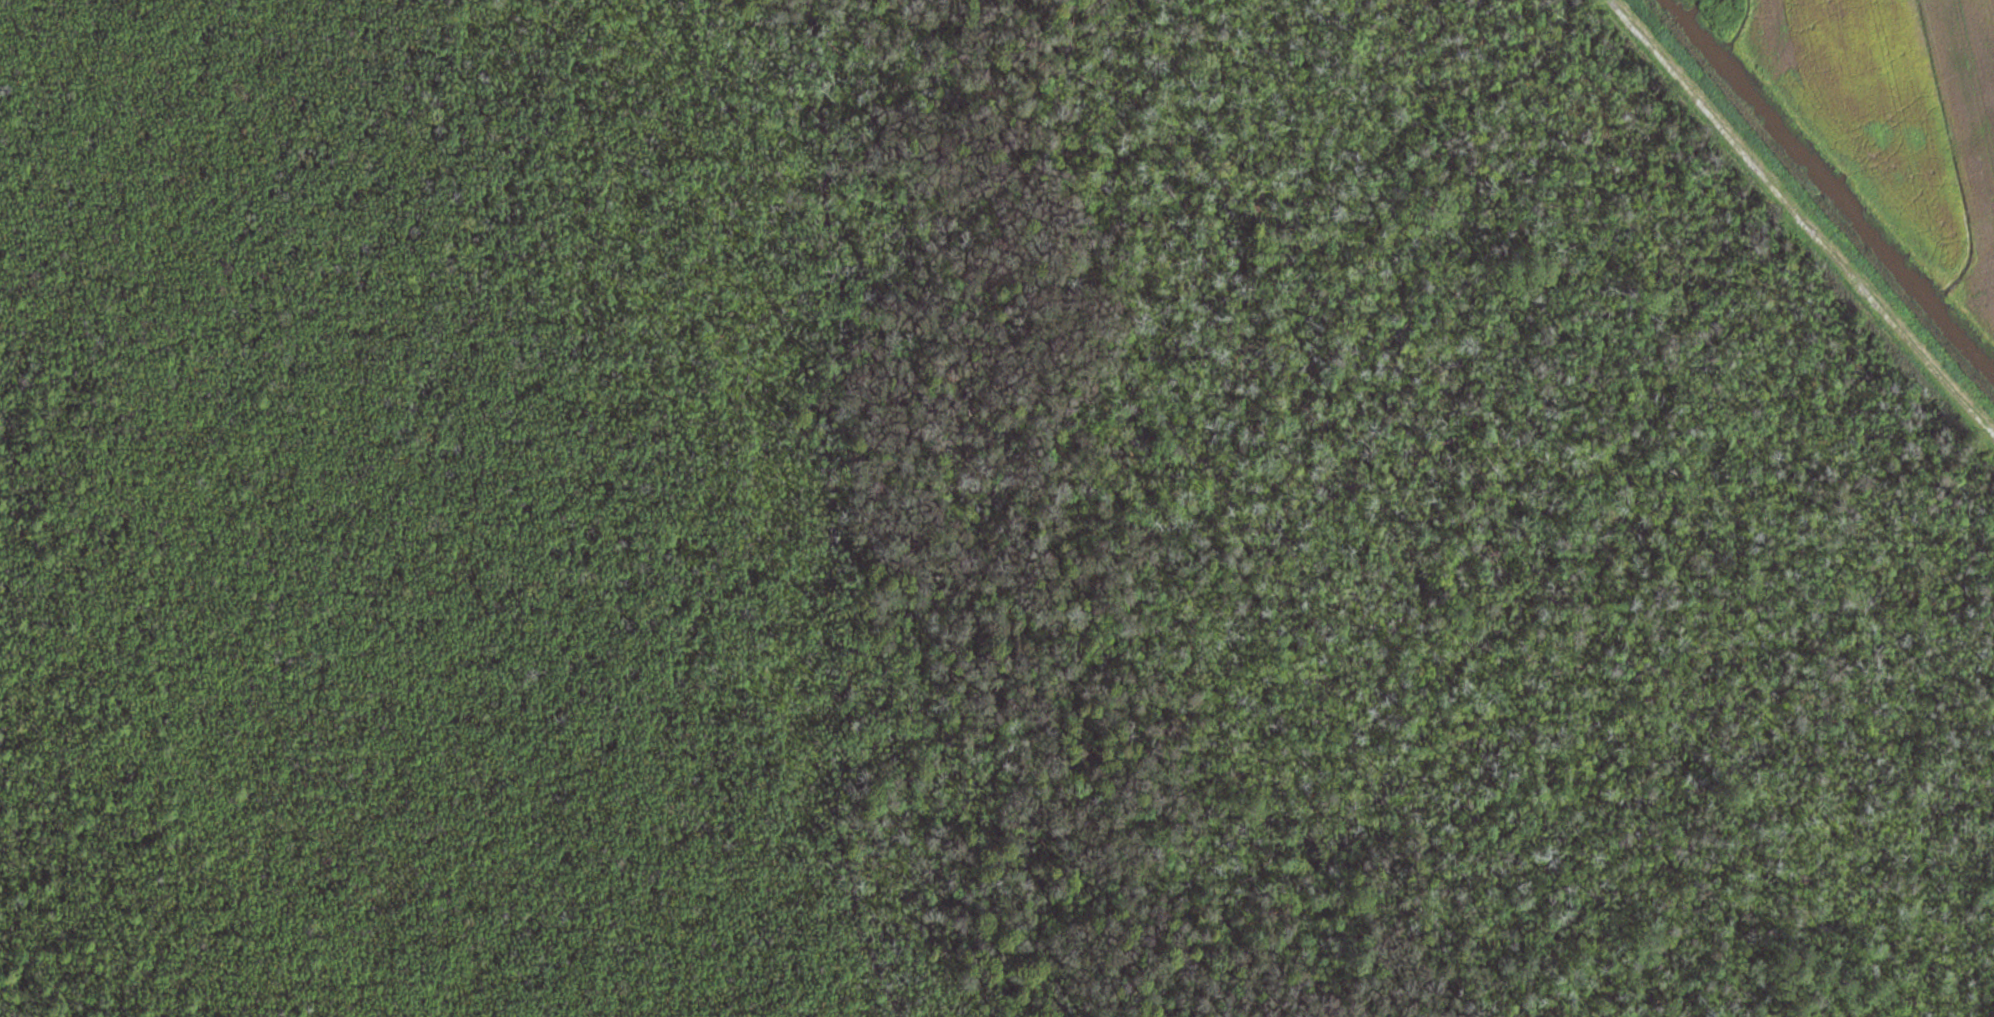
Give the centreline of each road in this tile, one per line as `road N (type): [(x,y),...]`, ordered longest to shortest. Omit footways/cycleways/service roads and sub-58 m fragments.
road 1 (residential): [(1610,0),(1993,446)]

